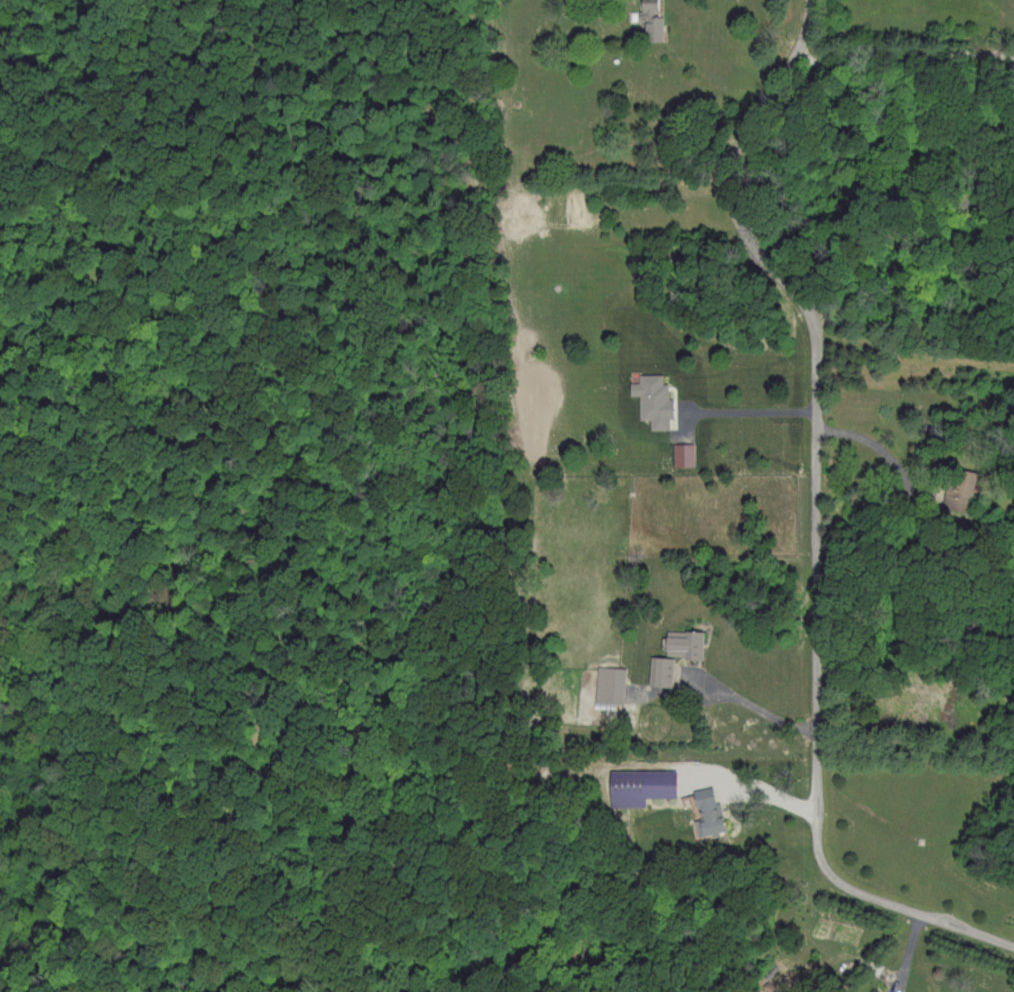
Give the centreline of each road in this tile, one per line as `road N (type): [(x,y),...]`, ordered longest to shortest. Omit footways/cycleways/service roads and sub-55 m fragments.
road 1 (residential): [(1013,949),(843,888),(815,844),(818,342),(810,312),(742,234),(728,197),(749,128),(801,42),(808,0)]

